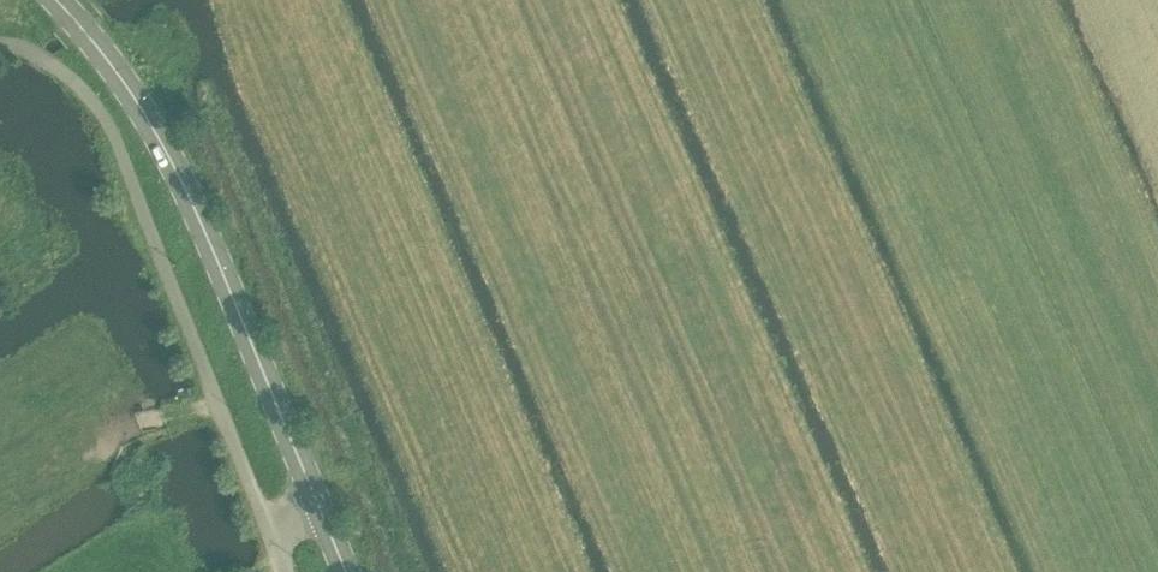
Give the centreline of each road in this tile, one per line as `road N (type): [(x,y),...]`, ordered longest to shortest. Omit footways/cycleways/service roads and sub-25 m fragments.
road 1 (secondary): [(310,494),(175,167),(133,96),(57,0)]
road 2 (track): [(10,481),(93,434),(220,405)]

